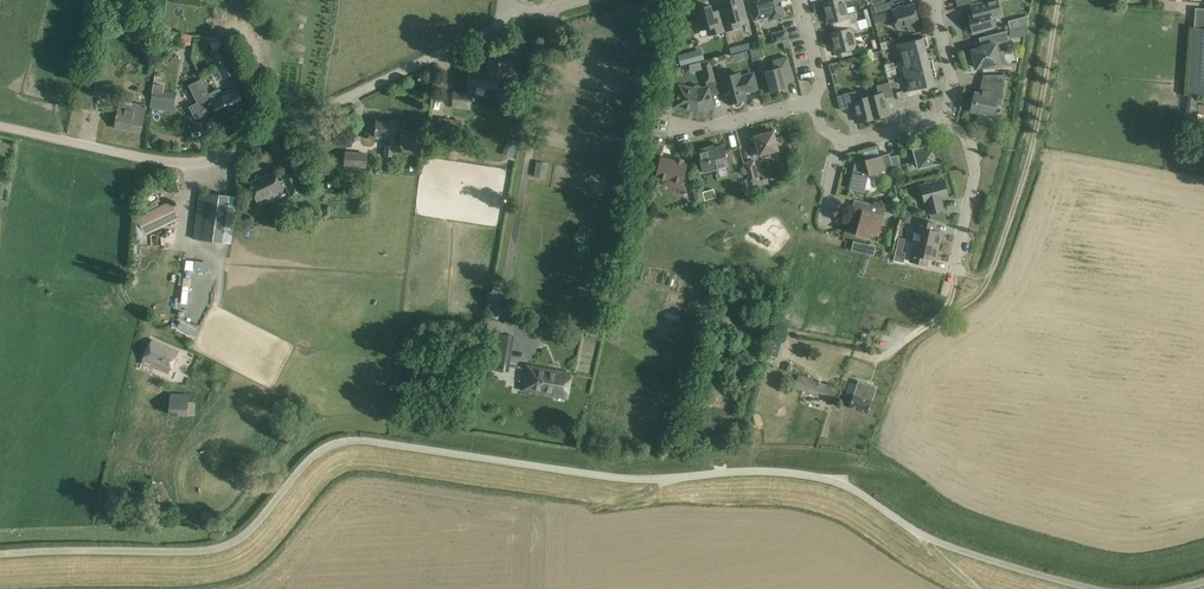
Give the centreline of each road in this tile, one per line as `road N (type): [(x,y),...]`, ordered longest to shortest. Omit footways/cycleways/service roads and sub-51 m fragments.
road 1 (unclassified): [(0,555),(225,545),(312,458),(358,442),(614,480),(746,473),(831,482),(925,539),(1086,588)]
road 2 (unclassified): [(499,25),(214,151),(115,154),(0,125)]
road 3 (track): [(888,357),(969,304),(995,269),(1050,96),(1065,0)]
road 4 (residential): [(543,12),(501,295),(509,317)]
road 5 (residential): [(945,122),(965,138),(975,173),(954,271)]
road 6 (residential): [(814,102),(697,129),(672,125)]
road 7 (residential): [(945,122),(953,81),(936,0)]

